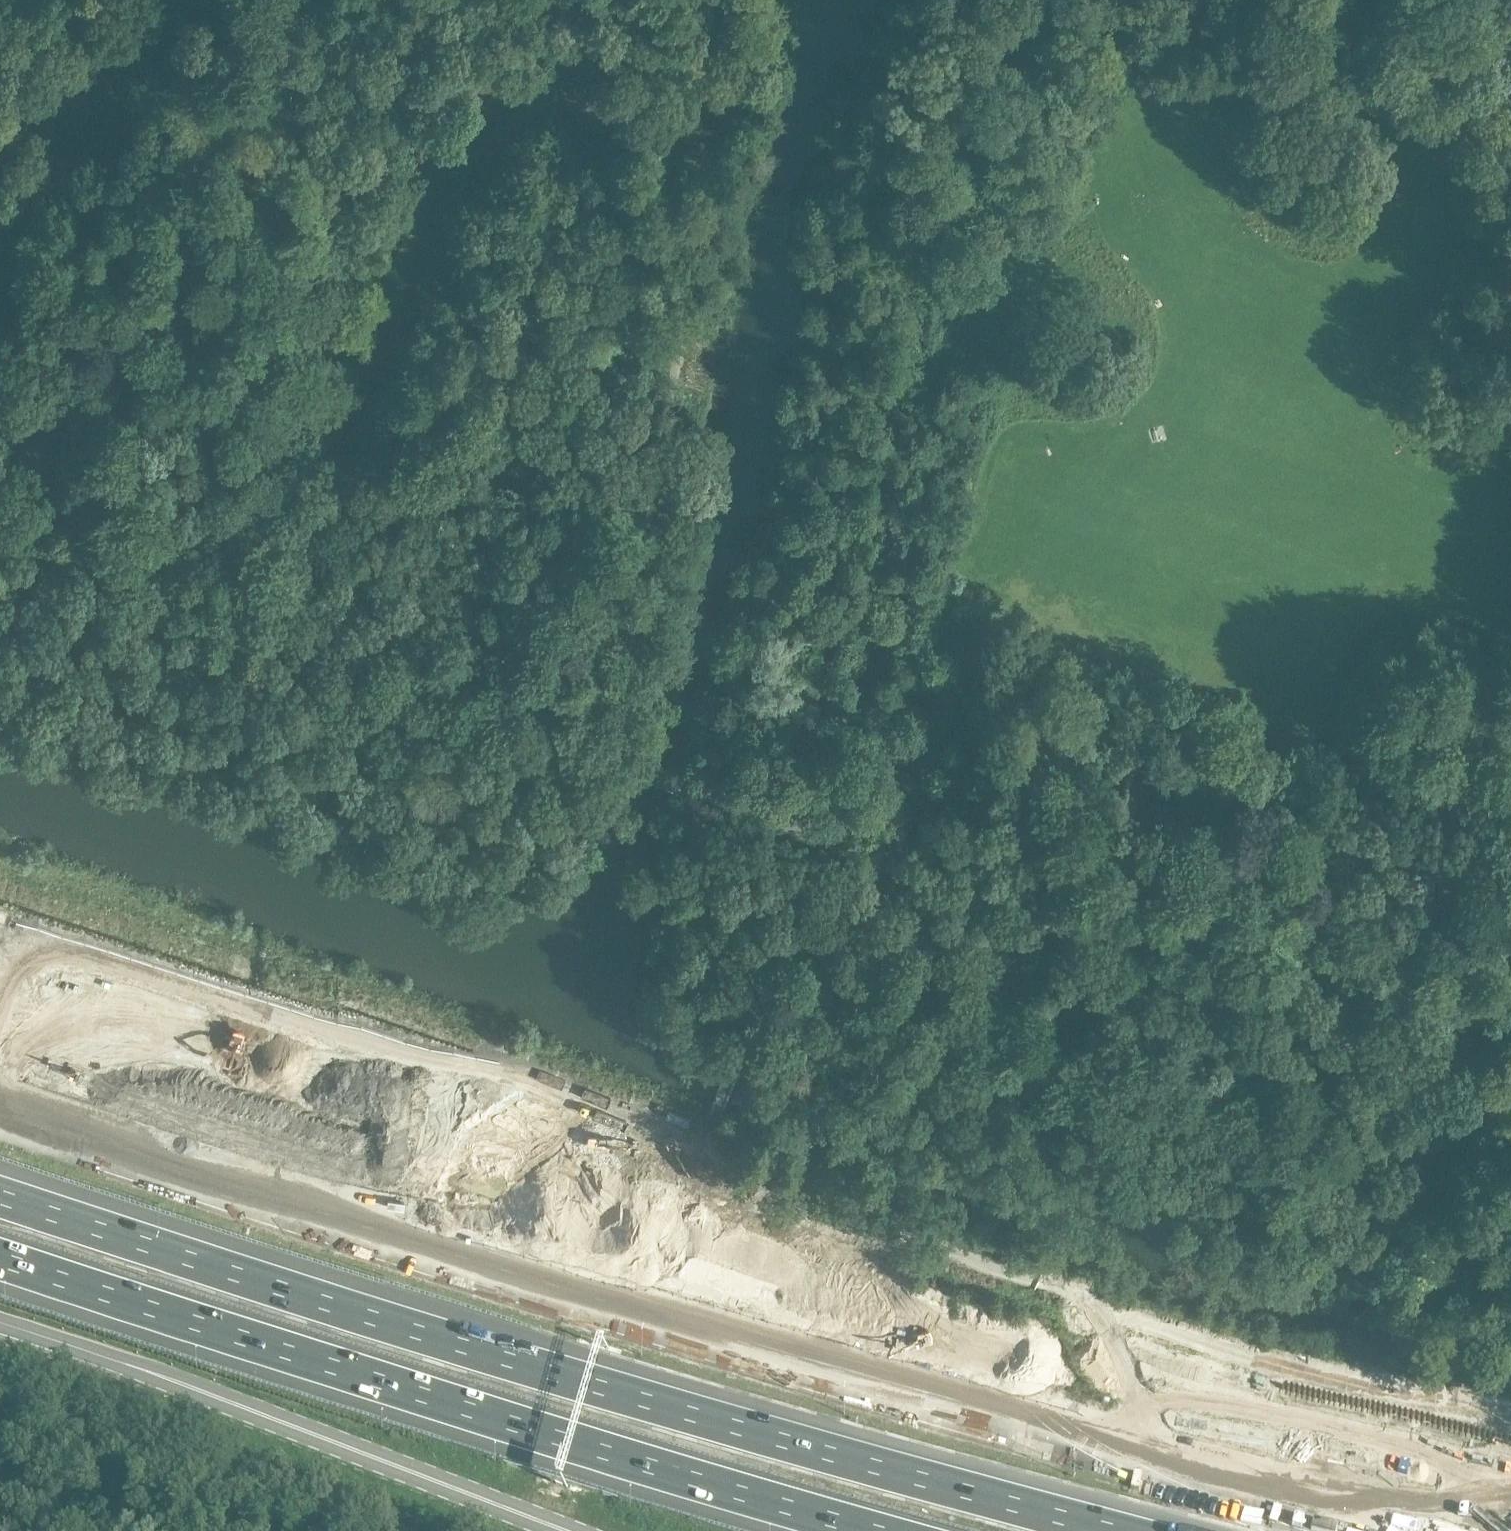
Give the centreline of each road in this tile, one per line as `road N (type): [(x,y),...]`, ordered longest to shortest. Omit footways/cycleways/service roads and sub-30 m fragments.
road 1 (motorway): [(1132,1530),(606,1381),(0,1193)]
road 2 (motorway): [(1051,1423),(671,1323),(0,1089)]
road 3 (motorway): [(0,1256),(888,1530)]
road 4 (tertiary): [(572,1530),(0,1321)]
road 5 (motorway): [(1510,1521),(1235,1473),(1051,1423)]
road 6 (motorway): [(1051,1423),(958,1340)]

